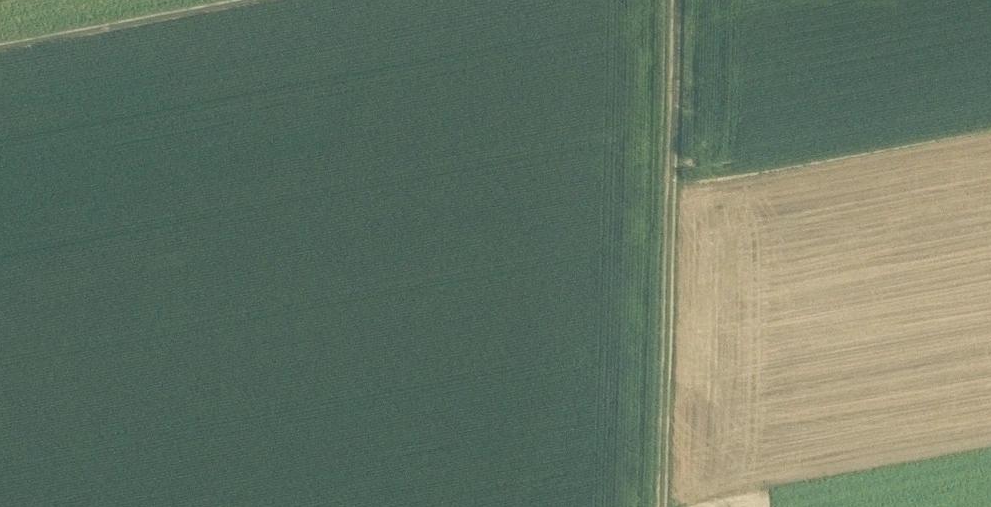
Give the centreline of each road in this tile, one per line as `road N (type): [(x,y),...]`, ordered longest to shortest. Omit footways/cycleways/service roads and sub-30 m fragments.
road 1 (track): [(662,506),(678,0)]
road 2 (track): [(0,49),(263,0)]

